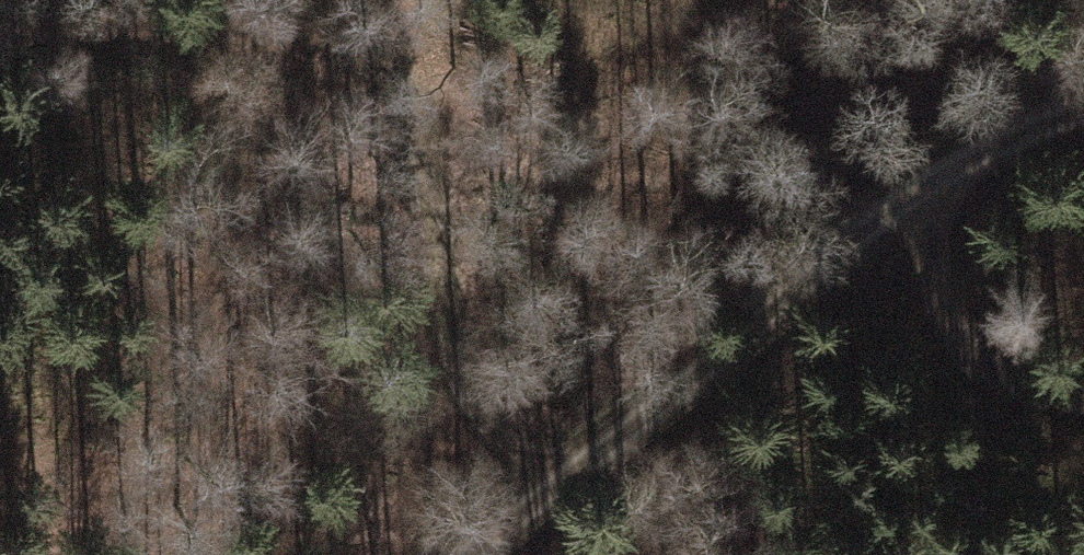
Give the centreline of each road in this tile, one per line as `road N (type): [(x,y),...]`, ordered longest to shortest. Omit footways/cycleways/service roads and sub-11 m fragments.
road 1 (track): [(927,172),(479,554)]
road 2 (track): [(565,480),(456,387),(431,234),(427,79),(362,0)]
road 3 (track): [(427,79),(283,42),(0,33)]
road 4 (track): [(1083,401),(995,383),(931,290),(927,172)]
road 5 (track): [(927,172),(1083,106)]

